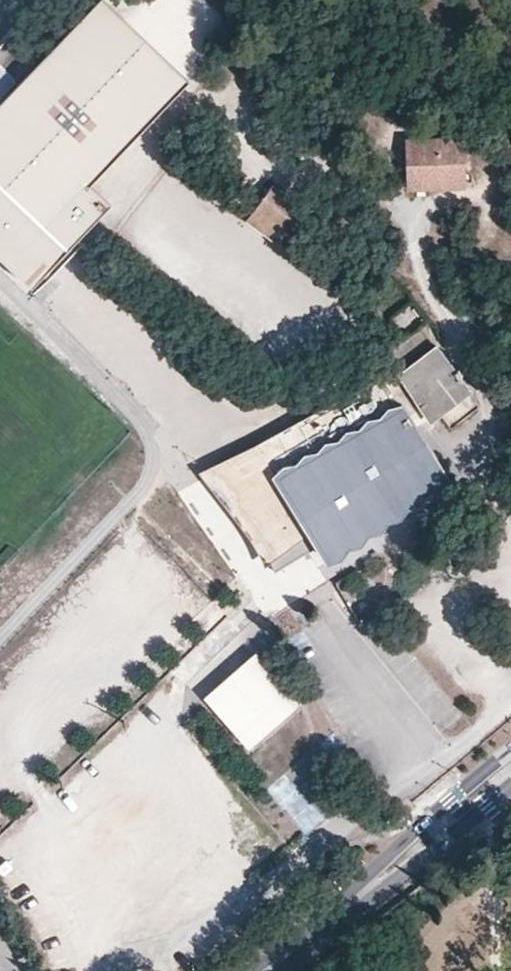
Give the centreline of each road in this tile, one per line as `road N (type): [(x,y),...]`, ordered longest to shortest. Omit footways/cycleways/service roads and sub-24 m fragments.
road 1 (secondary): [(510,751),(331,906),(323,926)]
road 2 (secondary): [(323,926),(347,920),(510,784)]
road 3 (track): [(493,810),(484,836),(495,970)]

